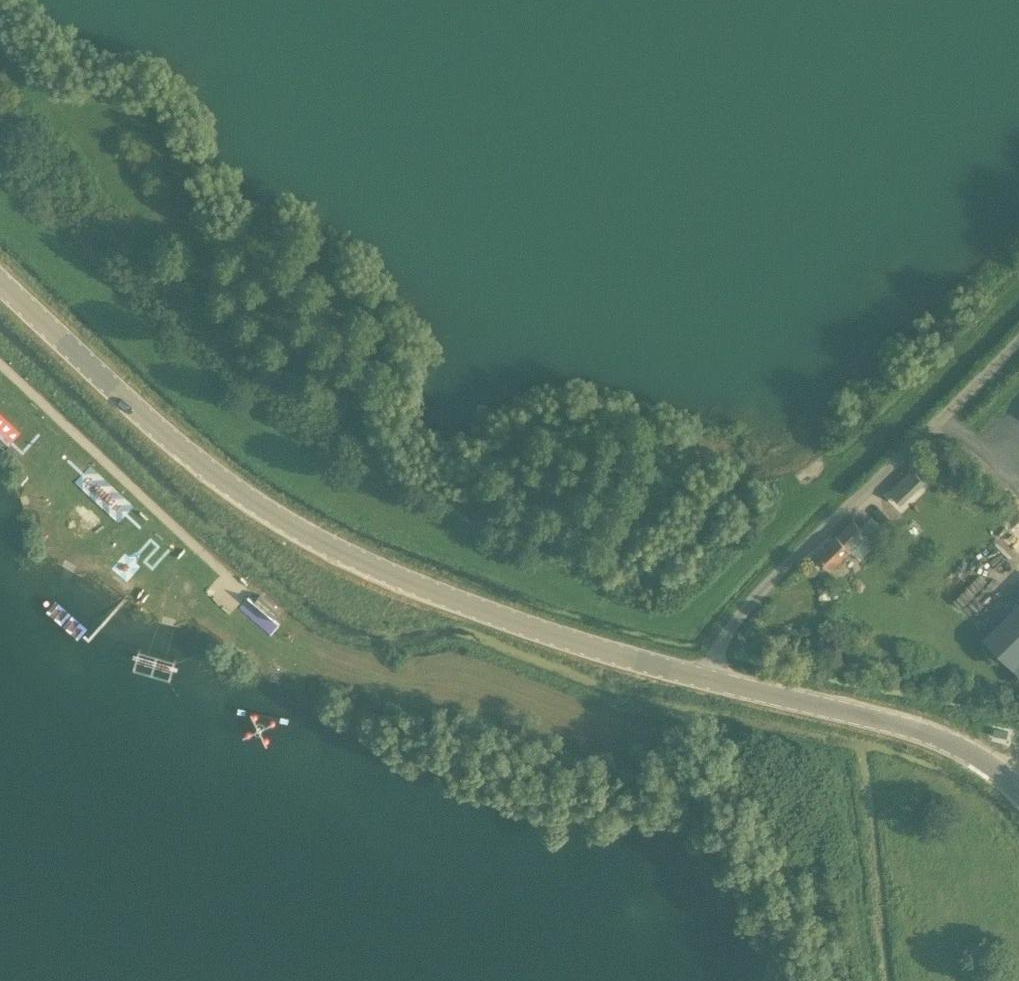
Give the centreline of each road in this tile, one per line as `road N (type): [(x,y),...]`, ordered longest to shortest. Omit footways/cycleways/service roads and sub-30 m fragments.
road 1 (tertiary): [(700,678),(404,585),(277,519),(178,448),(0,280)]
road 2 (unclassified): [(700,678),(851,507),(1018,344)]
road 3 (tertiary): [(1018,791),(913,728),(700,678)]

